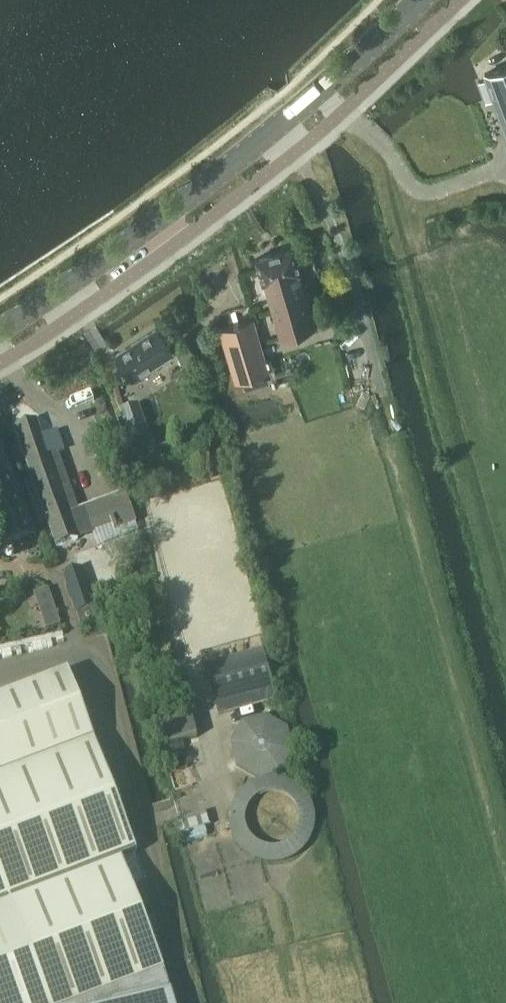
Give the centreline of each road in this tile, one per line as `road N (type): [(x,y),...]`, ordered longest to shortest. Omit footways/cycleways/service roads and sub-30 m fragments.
road 1 (secondary): [(0,330),(246,155),(420,0)]

